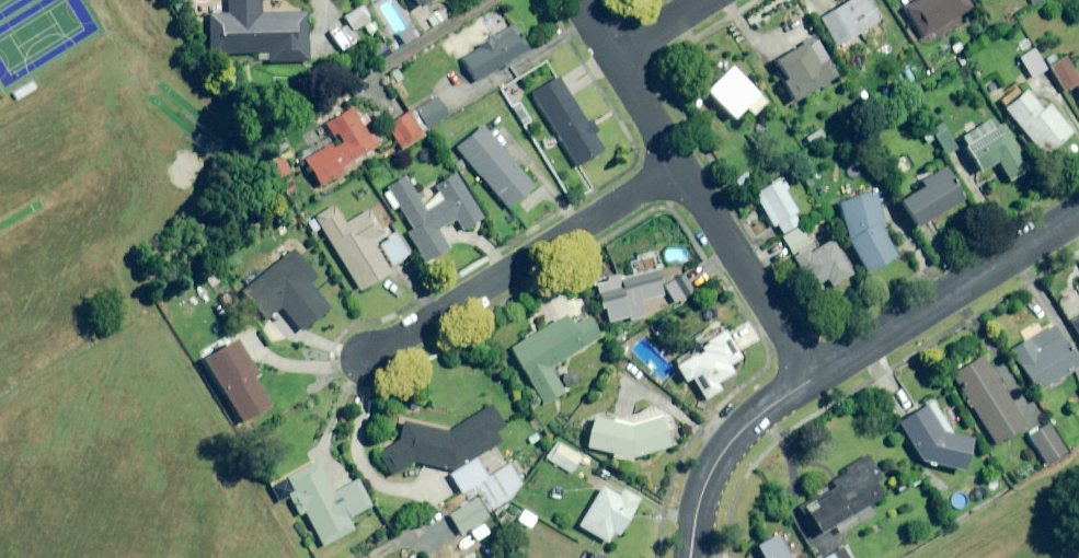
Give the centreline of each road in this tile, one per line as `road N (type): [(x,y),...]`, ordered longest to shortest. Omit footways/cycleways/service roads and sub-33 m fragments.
road 1 (residential): [(368,363),(682,169)]
road 2 (residential): [(813,382),(1078,215)]
road 3 (residential): [(813,382),(682,169)]
road 4 (residential): [(688,557),(710,469),(738,434),(813,382)]
road 5 (residential): [(682,169),(613,63)]

